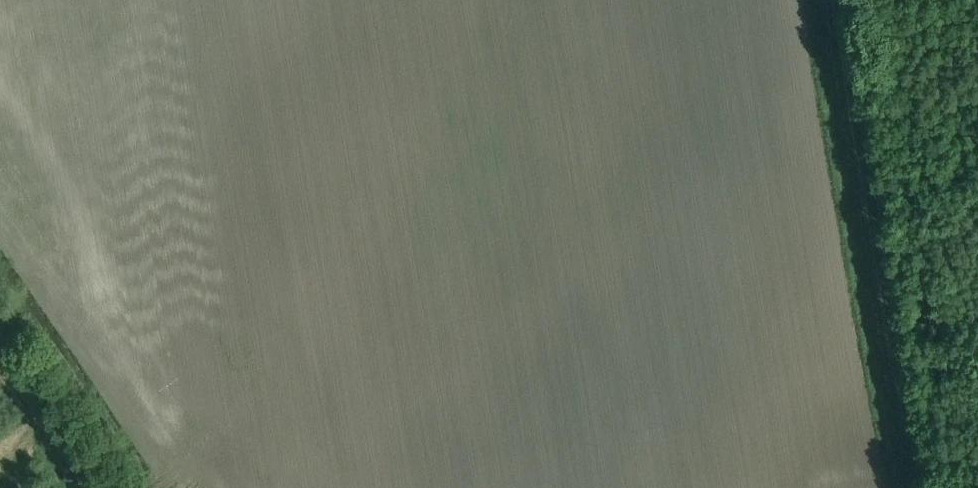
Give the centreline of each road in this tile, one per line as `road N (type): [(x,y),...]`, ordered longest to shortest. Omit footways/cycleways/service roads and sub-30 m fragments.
road 1 (unclassified): [(96,487),(0,345)]

